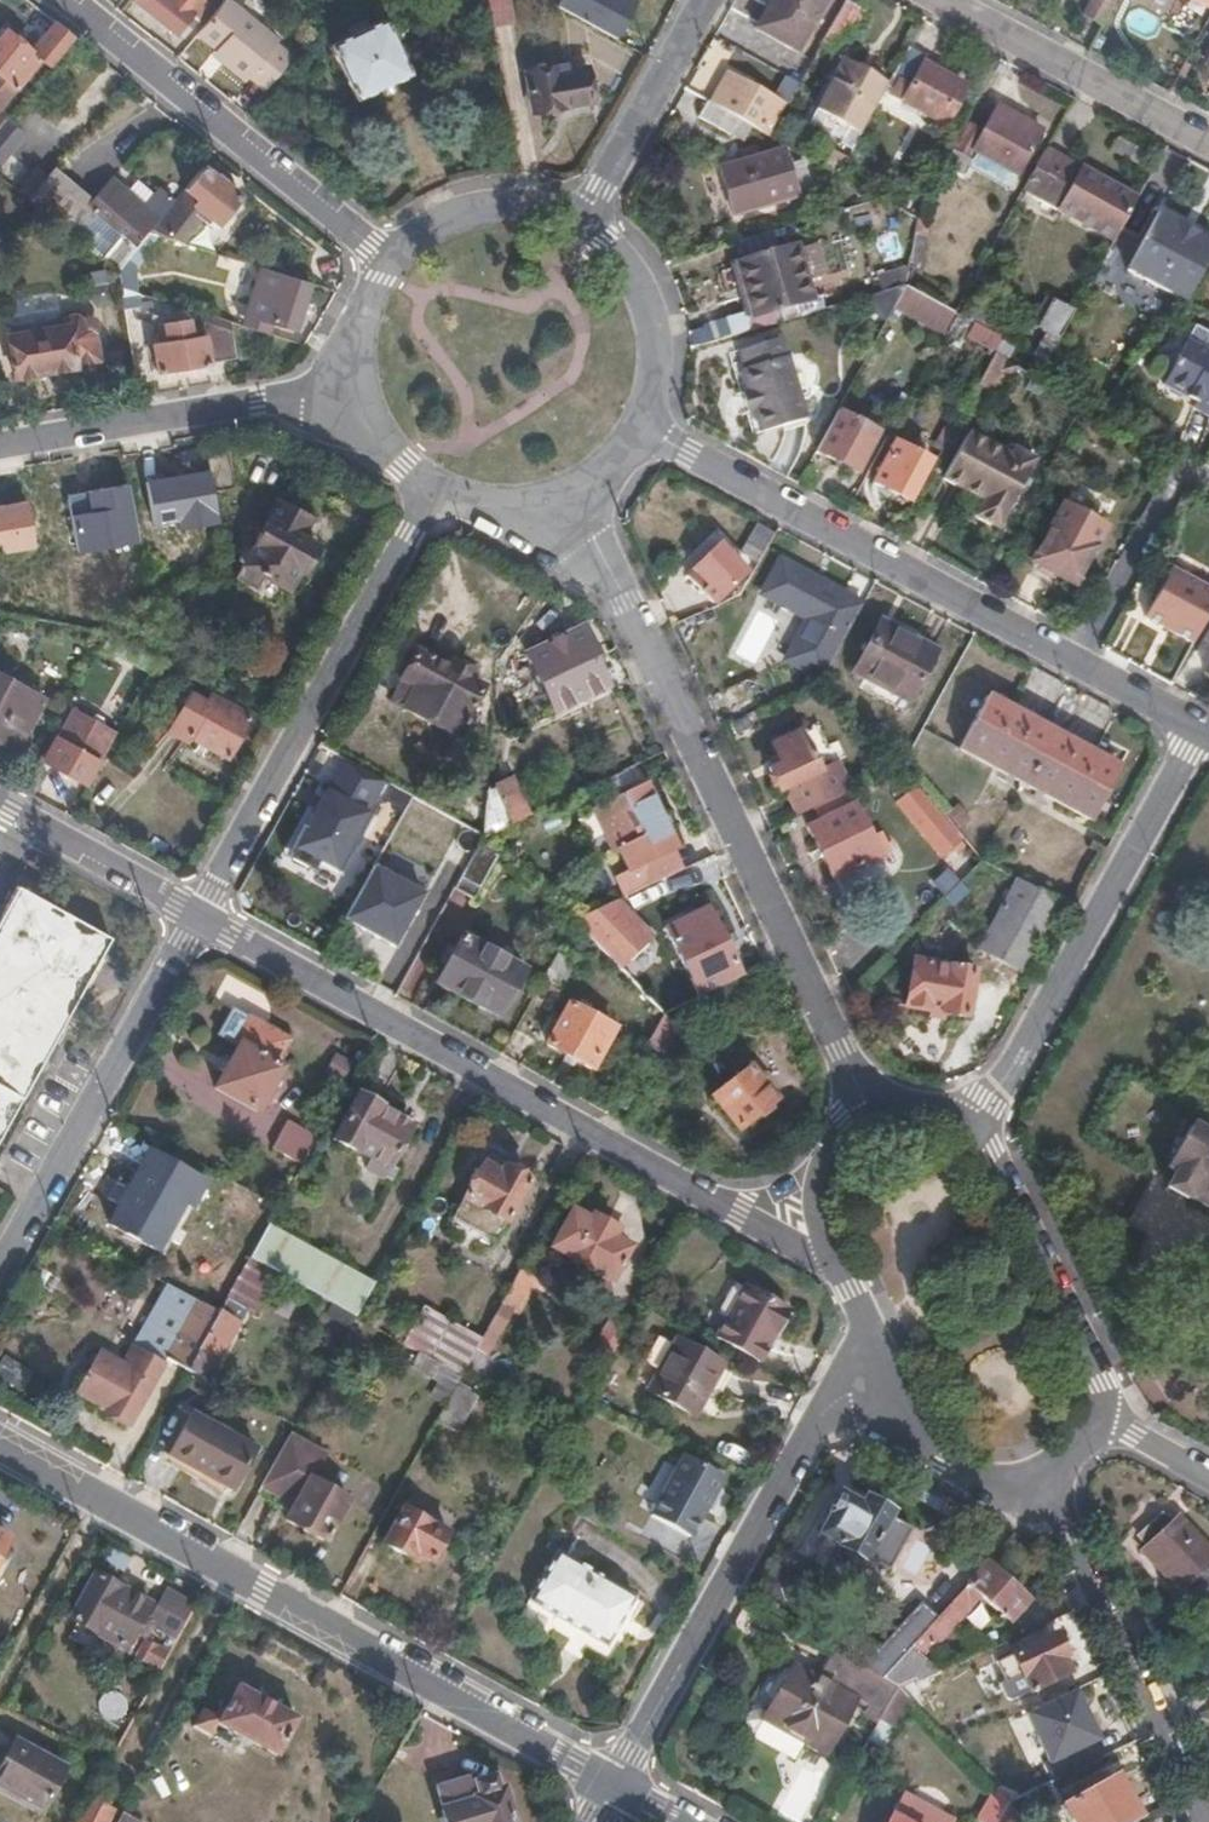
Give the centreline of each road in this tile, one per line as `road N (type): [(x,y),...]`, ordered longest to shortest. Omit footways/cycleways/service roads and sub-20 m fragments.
road 1 (residential): [(194,912),(743,1211),(826,1237)]
road 2 (residential): [(614,1788),(0,1447)]
road 3 (residential): [(870,1113),(568,502)]
road 4 (residential): [(614,1788),(868,1326)]
road 5 (residential): [(639,426),(1074,665)]
road 6 (residential): [(422,496),(194,912)]
road 7 (residential): [(974,1125),(1194,730)]
road 8 (residential): [(393,261),(64,0)]
road 9 (residential): [(194,912),(0,1268)]
road 10 (residential): [(1046,1474),(1208,1818)]
road 11 (residential): [(0,449),(353,389)]
road 12 (residential): [(1093,1412),(1089,1358),(996,1151),(974,1125)]
road 13 (residential): [(936,0),(1208,144)]
road 14 (residential): [(577,234),(713,0)]
road 15 (residential): [(868,1326),(943,1461),(993,1483),(1046,1474)]
road 16 (residential): [(1074,665),(1183,470),(1208,485)]
road 17 (residential): [(0,804),(194,912)]
road 18 (residential): [(639,426),(652,375),(649,335),(632,290),(577,234)]
road 19 (residential): [(577,234),(519,216),(460,220),(393,261)]
road 20 (residential): [(422,496),(473,514),(532,513),(568,502)]
road 21 (residential): [(870,1113),(833,1144),(819,1171),(815,1201),(826,1237)]
road 22 (residential): [(393,261),(379,278),(353,347),(353,389)]
road 23 (residential): [(1074,665),(1194,730)]
road 24 (residential): [(1208,1477),(1093,1412)]
road 25 (residential): [(353,389),(366,433),(422,496)]

